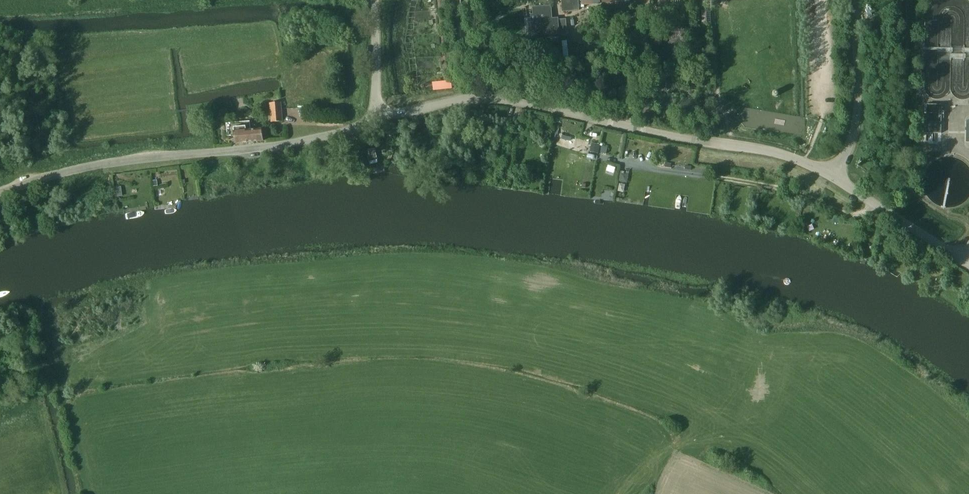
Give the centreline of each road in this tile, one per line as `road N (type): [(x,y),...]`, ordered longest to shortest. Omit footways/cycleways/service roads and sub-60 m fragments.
road 1 (unclassified): [(834,177),(751,149),(522,105),(475,100),(378,119)]
road 2 (unclassified): [(0,193),(83,167),(255,148),(378,119)]
road 3 (unclassified): [(834,177),(856,116),(859,0)]
road 4 (unclassified): [(968,267),(834,177)]

